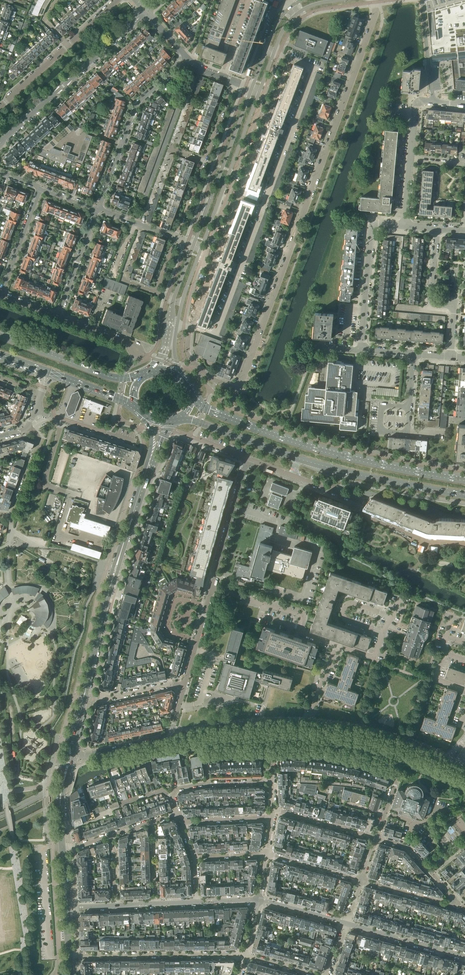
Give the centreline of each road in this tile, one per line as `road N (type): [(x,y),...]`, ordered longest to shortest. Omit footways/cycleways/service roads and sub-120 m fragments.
road 1 (residential): [(191,328),(188,352),(197,367),(242,386),(375,16),(374,0)]
road 2 (secondary): [(70,754),(148,466)]
road 3 (primary): [(177,419),(336,469),(464,495)]
road 4 (primary): [(464,480),(297,442),(209,410),(193,393)]
road 5 (residential): [(234,509),(277,520),(275,537),(320,550),(305,601),(215,575)]
road 6 (residential): [(171,737),(308,722),(336,644)]
road 7 (residential): [(8,136),(146,11)]
road 8 (residential): [(98,210),(135,106),(188,59)]
road 9 (residential): [(245,955),(69,956)]
road 10 (secondary): [(201,248),(260,92)]
road 11 (secondary): [(251,89),(193,245)]
road 12 (primary): [(142,374),(110,377),(0,336)]
road 13 (residential): [(450,357),(455,311),(431,303),(437,229)]
road 14 (residential): [(336,644),(302,632),(297,614),(212,589)]
road 15 (residential): [(272,751),(340,755),(395,775)]
road 16 (residential): [(464,957),(347,924)]
road 17 (residential): [(362,349),(372,229)]

